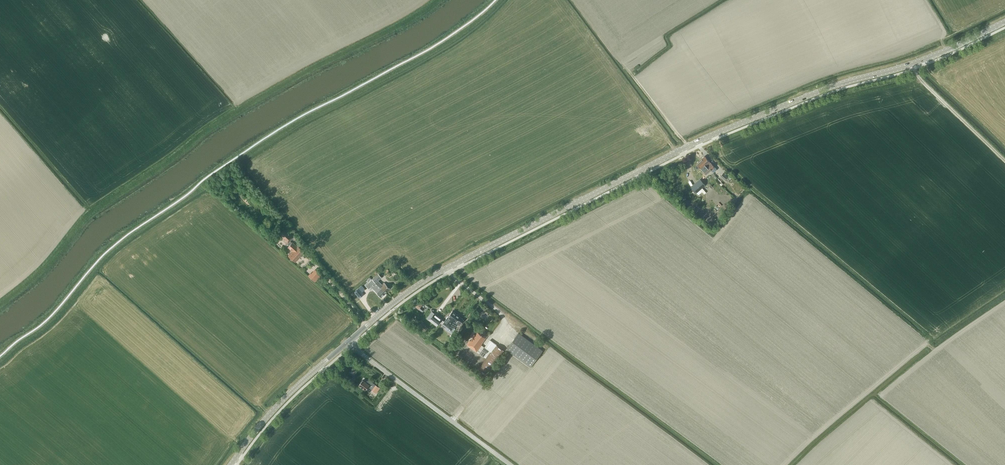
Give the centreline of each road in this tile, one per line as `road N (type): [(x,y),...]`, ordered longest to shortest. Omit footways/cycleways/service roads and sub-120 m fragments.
road 1 (tertiary): [(350,340),(431,277),(698,142),(1004,22)]
road 2 (tertiary): [(511,464),(354,344)]
road 3 (tertiary): [(231,464),(285,399),(350,340)]

